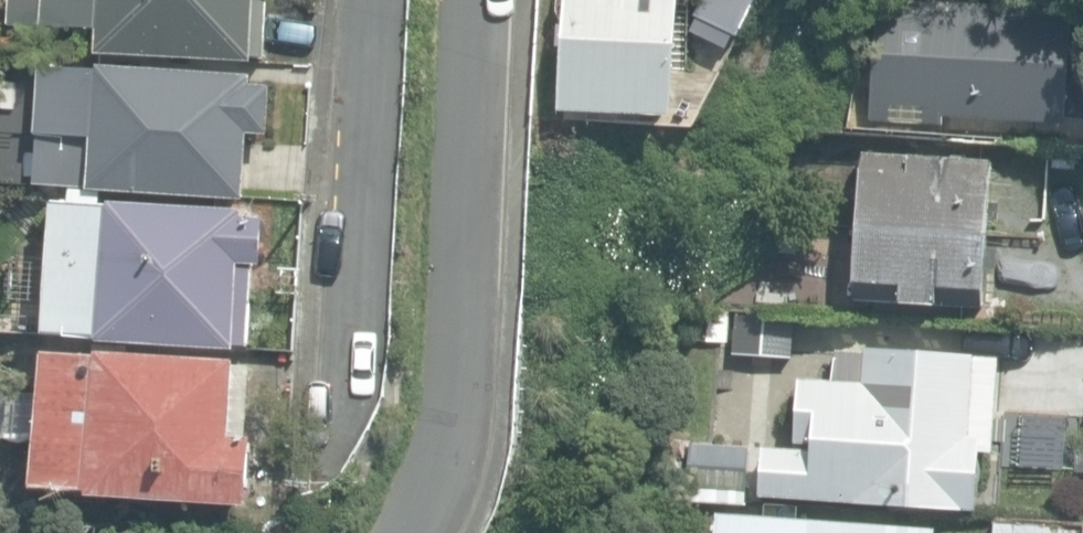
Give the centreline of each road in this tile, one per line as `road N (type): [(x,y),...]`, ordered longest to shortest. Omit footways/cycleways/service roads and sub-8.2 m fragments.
road 1 (residential): [(417,532),(452,379),(471,0)]
road 2 (residential): [(325,442),(356,0)]

